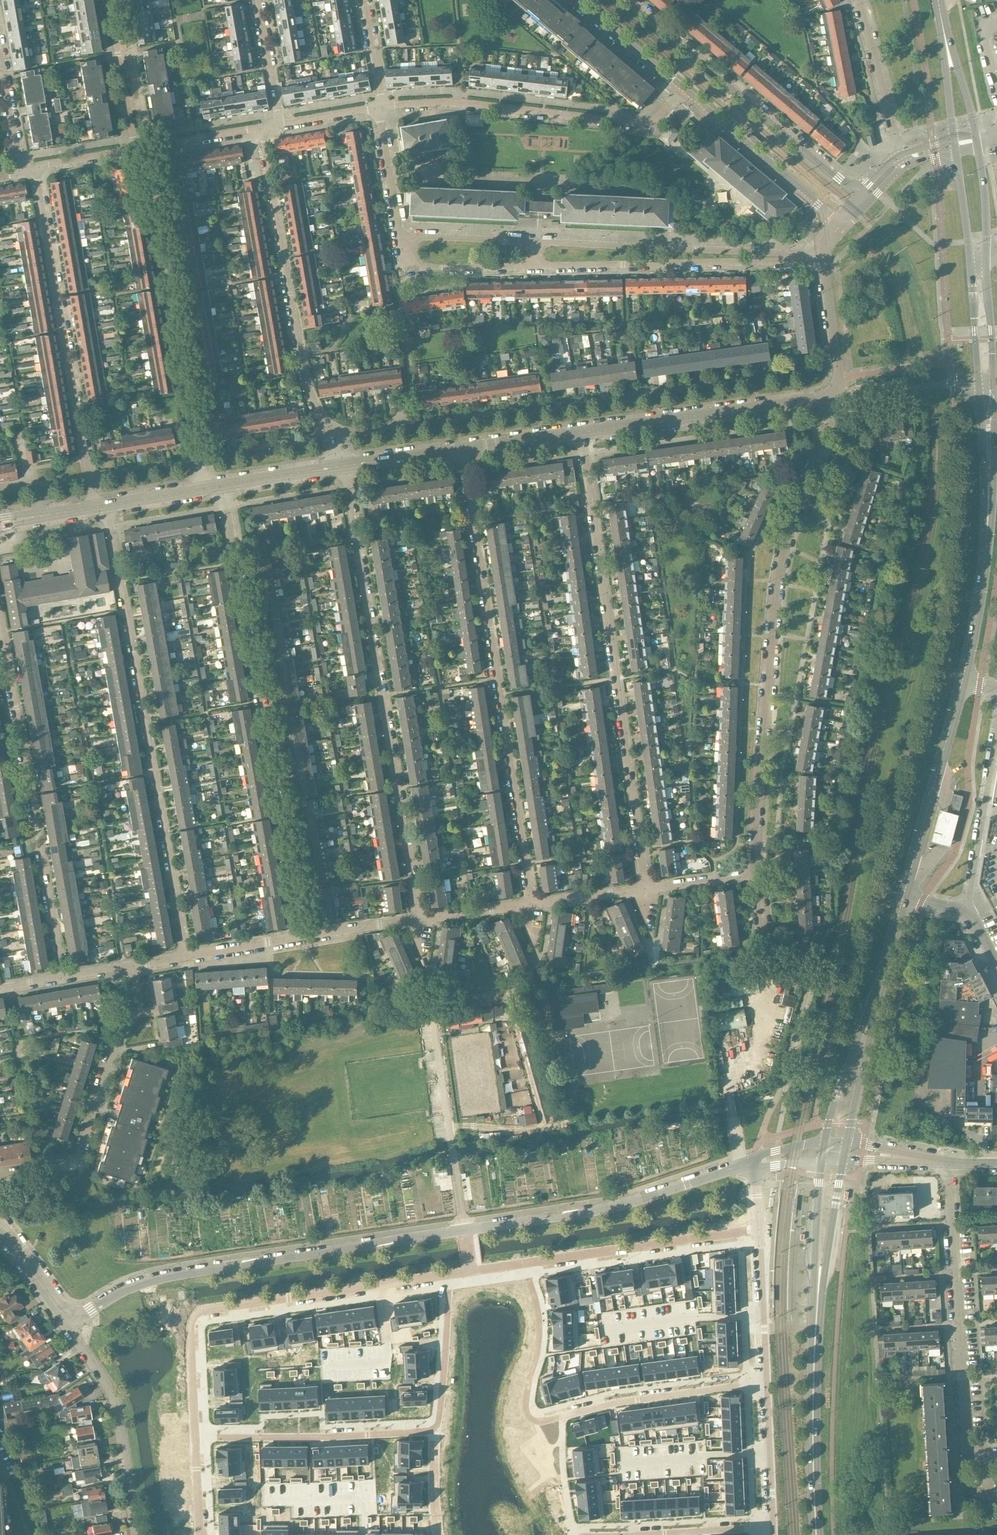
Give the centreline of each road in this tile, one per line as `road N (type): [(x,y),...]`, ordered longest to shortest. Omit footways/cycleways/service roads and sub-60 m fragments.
road 1 (residential): [(757,866),(777,583),(837,397)]
road 2 (residential): [(418,921),(346,466)]
road 3 (residential): [(223,486),(305,939)]
road 4 (residential): [(582,432),(645,888)]
road 5 (residential): [(461,449),(528,904)]
road 6 (residential): [(188,956),(108,505)]
road 7 (residential): [(465,1230),(166,1276),(70,1320)]
road 8 (residential): [(523,1264),(539,1324),(525,1407),(535,1421),(765,1379)]
road 9 (residential): [(523,1264),(758,1231),(765,1379)]
road 10 (residential): [(195,1438),(194,1314),(452,1276)]
road 11 (secondary): [(989,503),(993,353),(977,142)]
road 12 (residential): [(0,620),(63,976)]
road 13 (residential): [(346,466),(303,374),(261,128)]
road 14 (secondary): [(956,154),(989,503)]
road 15 (residential): [(145,147),(204,489)]
road 16 (residential): [(93,508),(35,167)]
road 17 (residential): [(381,107),(461,103),(636,124),(654,121),(685,88)]
road 18 (residential): [(996,1456),(967,1448),(950,1165)]
road 19 (residential): [(858,194),(626,0)]
road 20 (residential): [(756,1161),(629,1202),(465,1230)]
road 21 (residential): [(532,267),(822,259)]
road 22 (residential): [(822,251),(533,240)]
road 23 (residential): [(132,966),(134,1018),(106,1063),(75,1159),(0,1174)]
road 24 (tertiary): [(582,432),(837,397)]
road 25 (secondary): [(816,1534),(818,1290)]
road 26 (residential): [(195,1438),(436,1429)]
road 27 (residential): [(70,1320),(117,1406),(136,1534)]
road 28 (secondary): [(904,899),(961,683)]
road 29 (residential): [(685,88),(835,219)]
road 30 (unclassified): [(966,912),(996,725)]
road 31 (residential): [(771,1526),(586,1534)]
road 32 (secondary): [(961,683),(989,503)]
road 33 (residential): [(401,235),(407,269),(532,267)]
road 34 (residential): [(858,0),(899,153)]
road 35 (residential): [(436,1429),(452,1276)]
road 36 (residential): [(109,0),(135,149)]
road 37 (secondary): [(874,1002),(824,1142)]
road 38 (residential): [(765,1379),(771,1526)]
road 39 (secondary): [(847,1144),(874,1002)]
road 40 (tertiary): [(837,397),(822,259)]
road 41 (residential): [(580,0),(685,88)]
road 42 (residential): [(533,240),(401,235)]
road 43 (secondary): [(818,1290),(843,1161)]
road 44 (residential): [(381,107),(401,235)]
road 45 (secondary): [(821,1163),(818,1290)]
road 46 (residential): [(22,170),(0,45)]
road 47 (residential): [(279,124),(258,0)]
road 48 (tertiary): [(223,486),(346,466)]
road 49 (tertiary): [(461,449),(582,432)]

